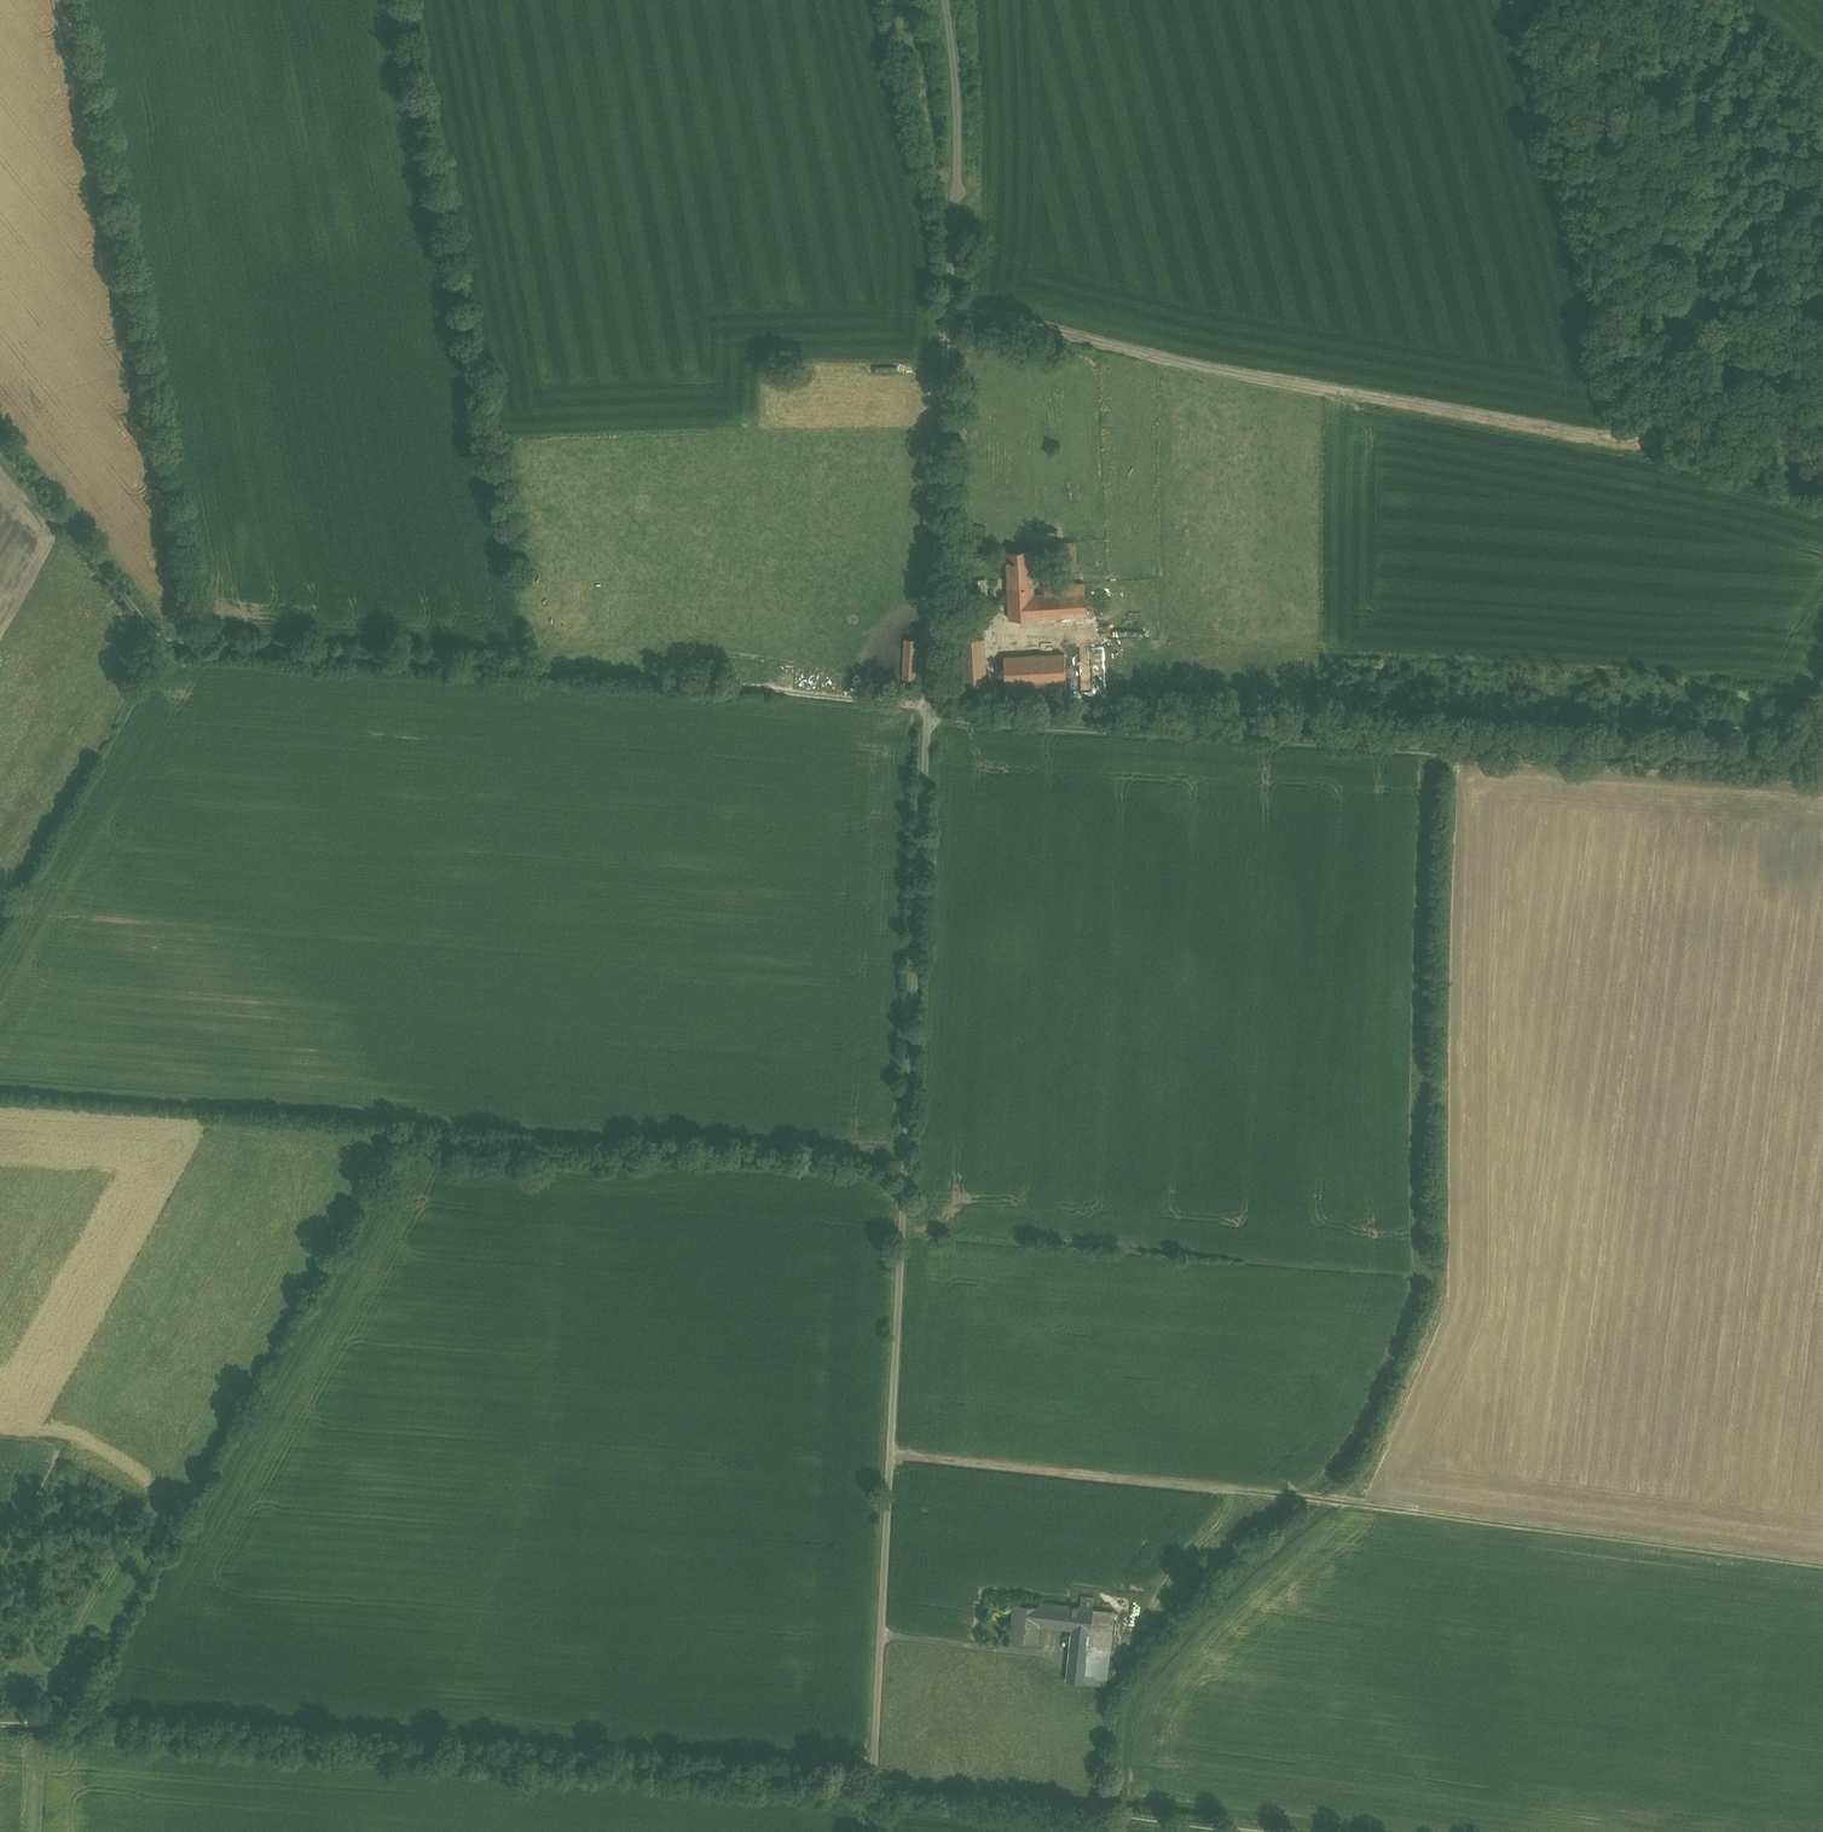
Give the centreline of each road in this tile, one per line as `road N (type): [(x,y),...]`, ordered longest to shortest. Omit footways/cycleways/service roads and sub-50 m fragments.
road 1 (unclassified): [(873,1831),(957,213),(948,0)]
road 2 (track): [(1255,1831),(875,1778),(0,1728)]
road 3 (track): [(930,707),(167,651),(0,445)]
road 4 (track): [(1822,783),(929,716)]
road 5 (track): [(1656,412),(1647,435),(1630,445),(1596,442),(1329,401),(951,309)]
road 6 (track): [(882,1638),(1061,1660)]

